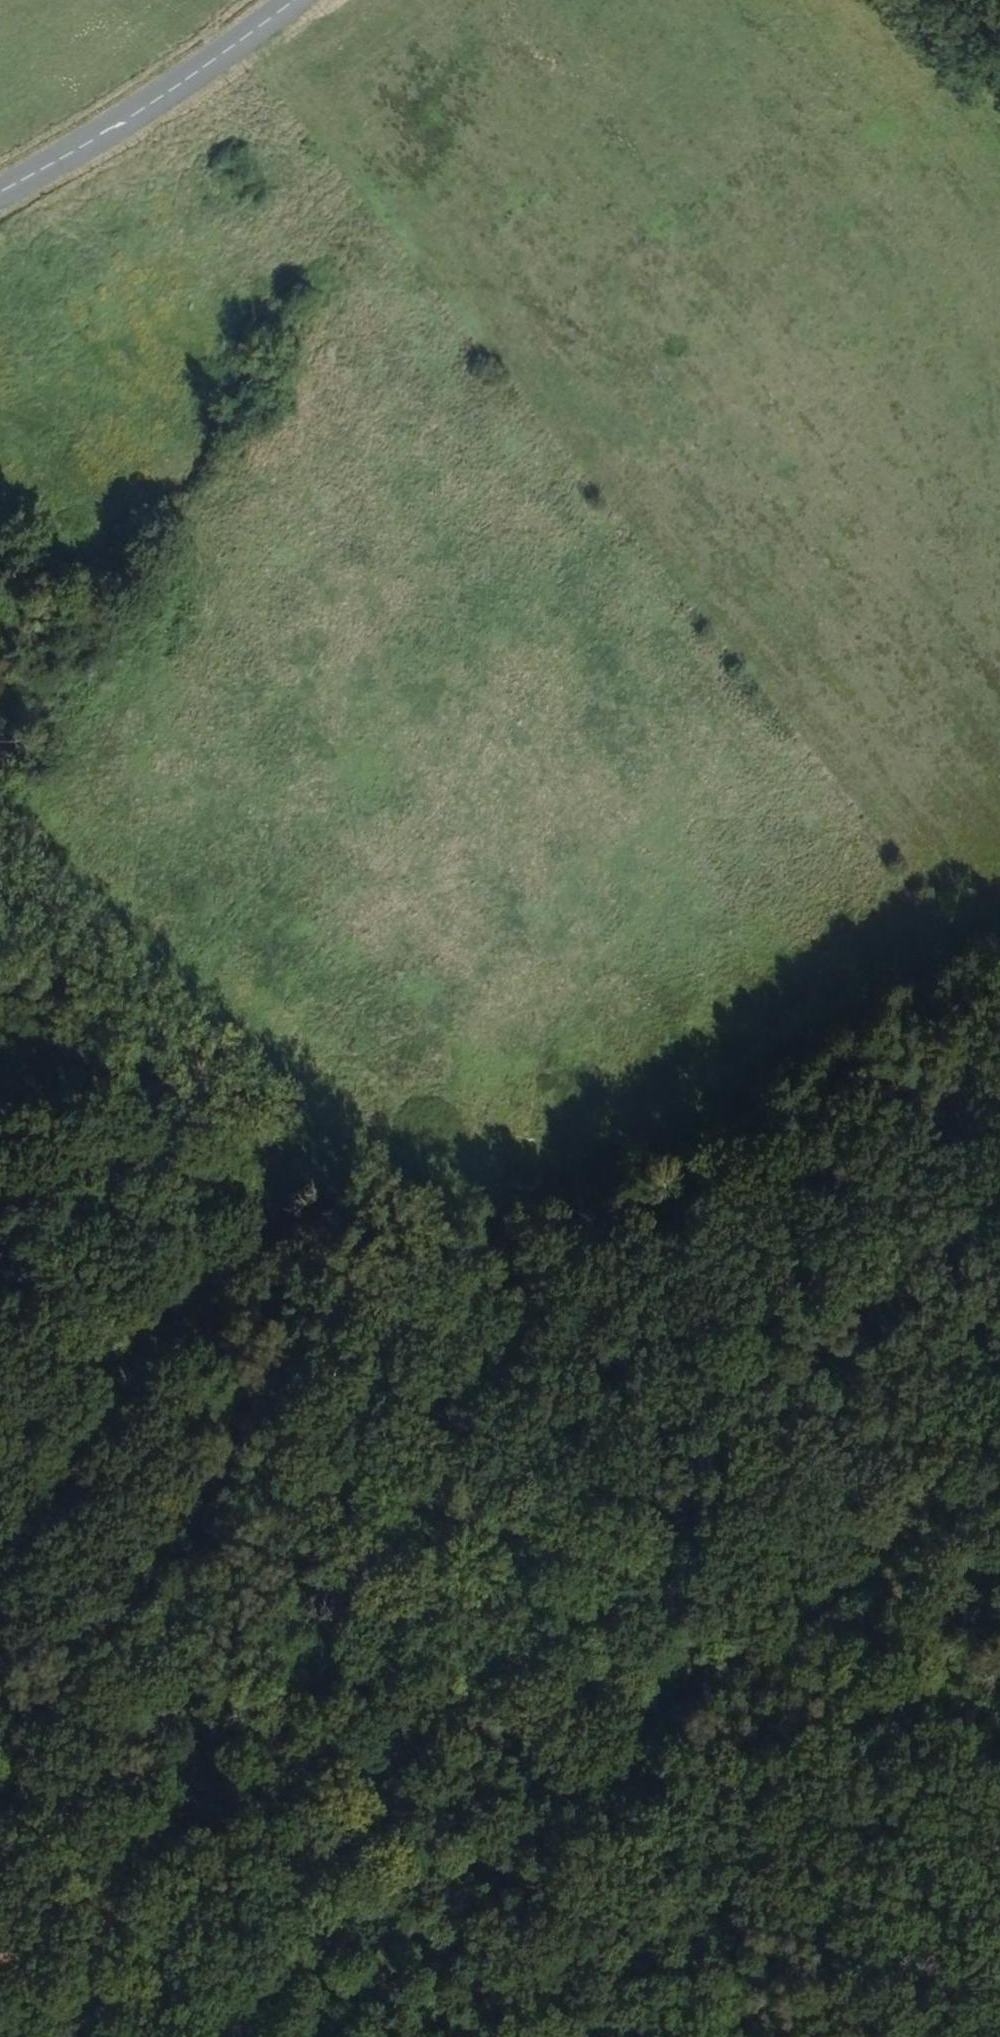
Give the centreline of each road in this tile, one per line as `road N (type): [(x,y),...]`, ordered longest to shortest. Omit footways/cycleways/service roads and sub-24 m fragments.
road 1 (track): [(185,2036),(882,1525),(999,1361)]
road 2 (tertiary): [(297,0),(0,191)]

